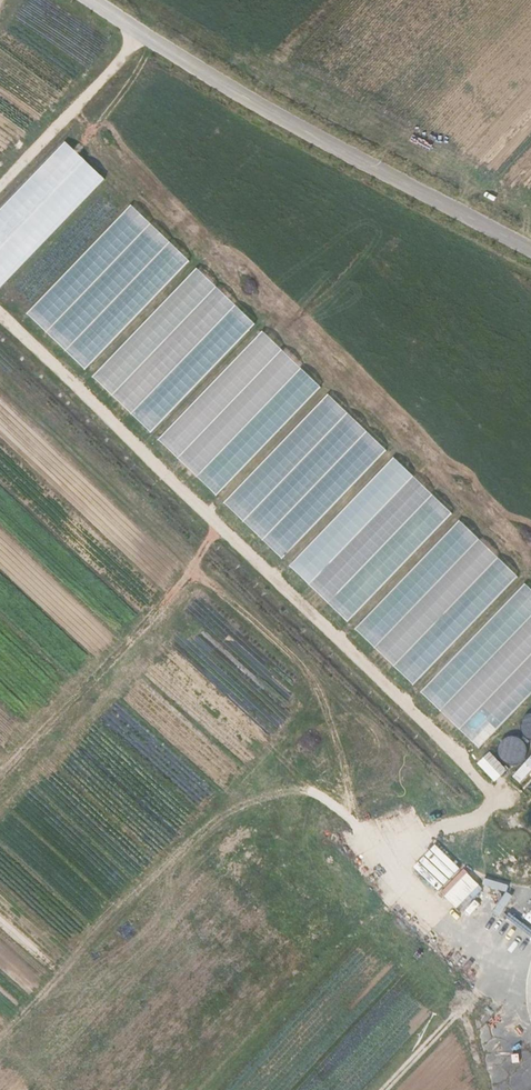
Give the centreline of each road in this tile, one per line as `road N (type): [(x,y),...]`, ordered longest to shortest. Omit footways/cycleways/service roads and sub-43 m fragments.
road 1 (track): [(0,385),(302,669),(385,856),(465,931),(478,965),(474,987),(385,1089)]
road 2 (track): [(0,317),(488,787),(487,813),(415,836),(385,856)]
road 3 (track): [(0,777),(147,623),(218,528)]
road 4 (track): [(0,186),(148,32)]

